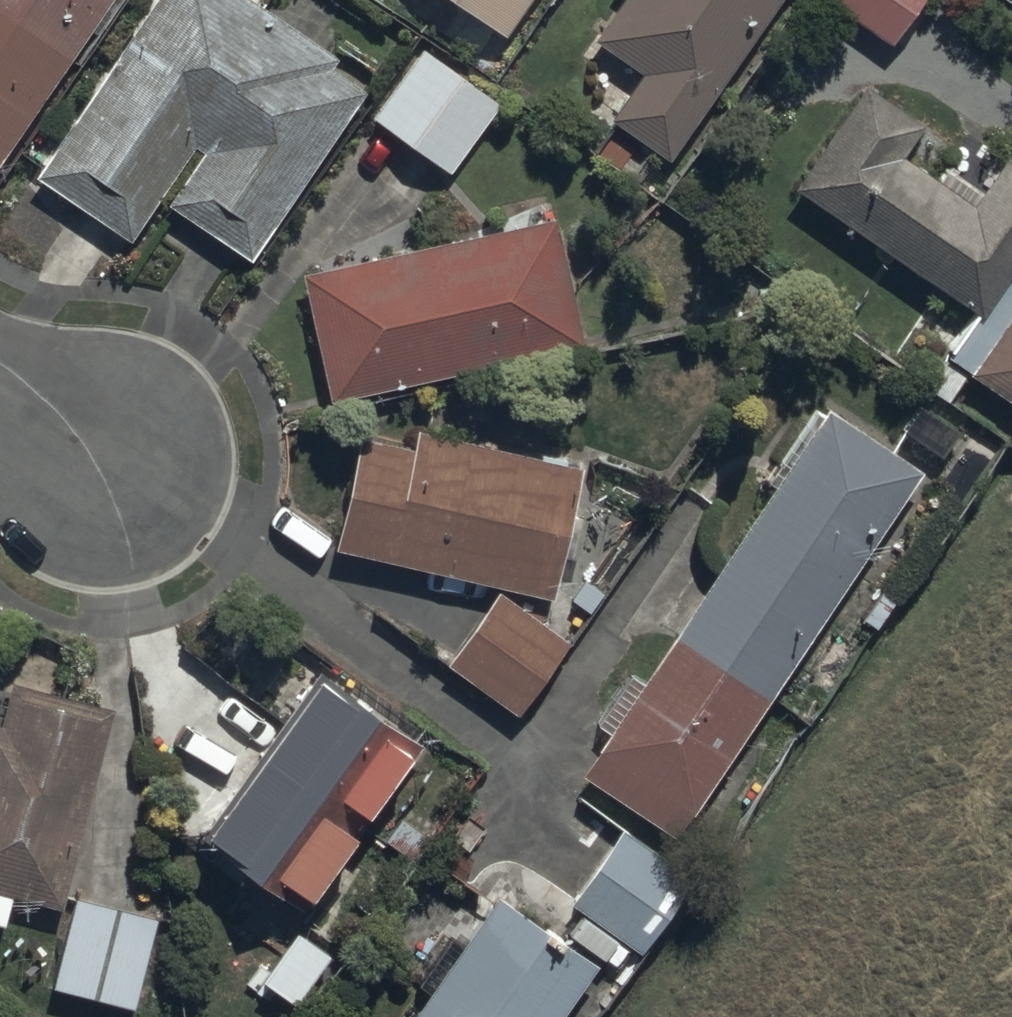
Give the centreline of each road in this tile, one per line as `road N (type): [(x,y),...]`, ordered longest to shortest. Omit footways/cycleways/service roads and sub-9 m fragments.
road 1 (residential): [(0,384),(100,454)]

